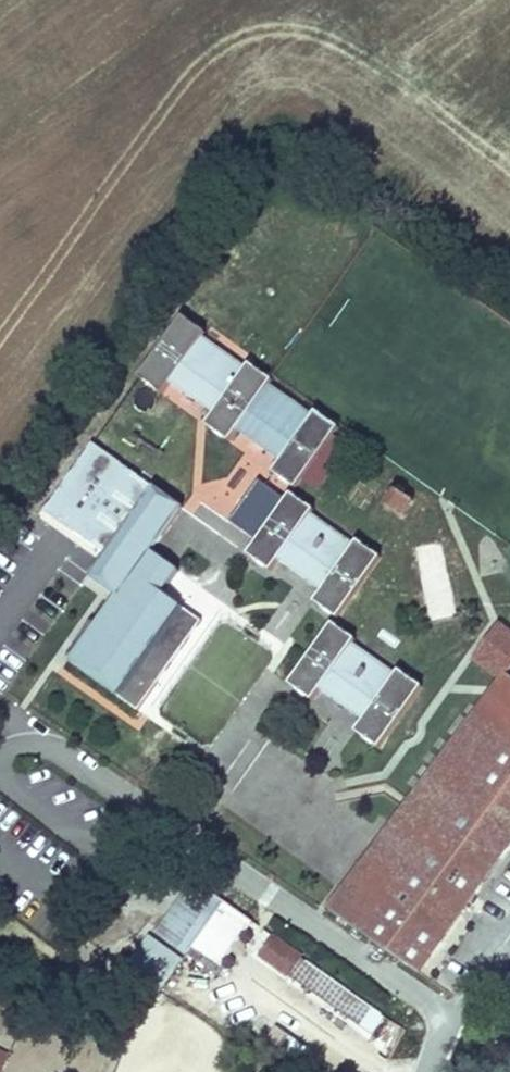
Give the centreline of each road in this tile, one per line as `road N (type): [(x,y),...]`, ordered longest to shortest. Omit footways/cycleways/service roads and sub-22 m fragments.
road 1 (residential): [(427,1071),(509,934)]

